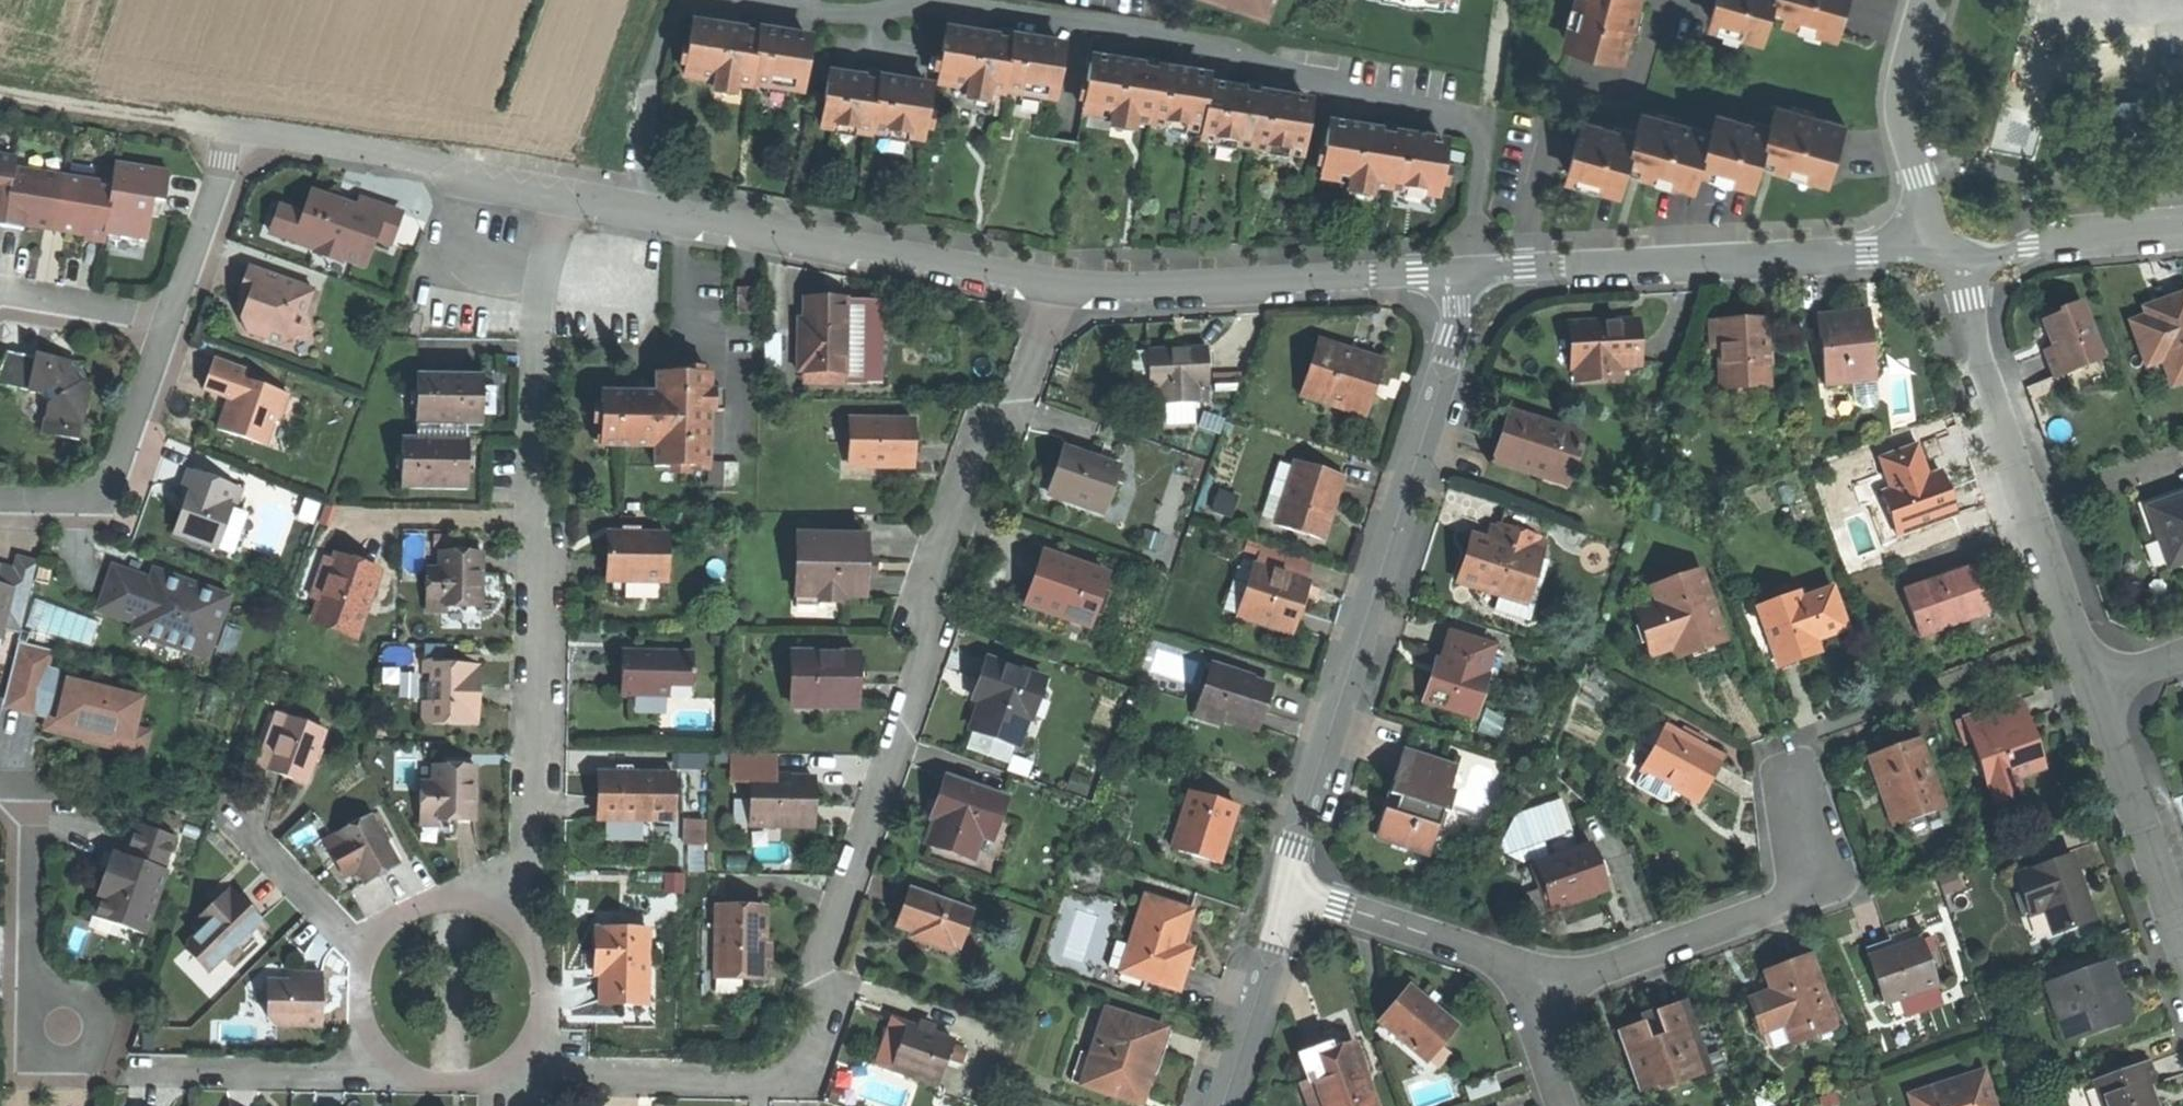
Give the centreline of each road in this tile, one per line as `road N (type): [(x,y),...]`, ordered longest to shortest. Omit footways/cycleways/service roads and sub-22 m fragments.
road 1 (residential): [(1059,282),(1019,393),(972,453),(925,591),(923,678),(823,950),(825,1011),(799,1065),(771,1079),(671,1079),(564,1070),(521,1056)]
road 2 (residential): [(1464,271),(1455,337),(1292,848),(1289,890)]
road 3 (residential): [(171,321),(221,158),(239,132),(560,195)]
road 4 (residential): [(560,195),(1059,282)]
road 5 (residential): [(1464,271),(1939,253)]
road 6 (residential): [(2098,686),(1994,414),(1963,280),(1939,253)]
road 7 (residential): [(1527,994),(1789,896),(1800,884),(1804,849),(1790,767)]
road 8 (residential): [(1059,282),(1147,287),(1464,271)]
road 9 (residential): [(536,519),(534,854),(506,915)]
road 10 (residential): [(560,195),(536,313),(536,519)]
road 11 (residential): [(0,499),(79,497),(110,478),(171,321)]
road 12 (residential): [(387,1057),(308,1074),(123,1069)]
road 13 (residential): [(1289,890),(1479,950),(1527,994)]
road 14 (residential): [(1939,253),(1903,123),(1902,93),(1924,0)]
road 15 (residential): [(0,787),(19,798),(34,831),(32,945),(59,1025)]
road 16 (residential): [(2182,923),(2098,686)]
road 17 (residential): [(1939,253),(1996,258),(2054,240),(2182,229)]
road 18 (track): [(239,132),(0,95)]
road 19 (residential): [(1289,890),(1220,1105)]
road 20 (residential): [(368,949),(229,812)]
road 21 (residential): [(358,519),(536,519)]
road 22 (residential): [(171,321),(0,295)]
road 23 (residential): [(521,1056),(536,1034),(546,982),(526,934),(506,915)]
road 24 (residential): [(506,915),(483,904),(432,901),(408,911),(368,949)]
road 25 (residential): [(387,1057),(439,1084),(497,1074),(521,1056)]

